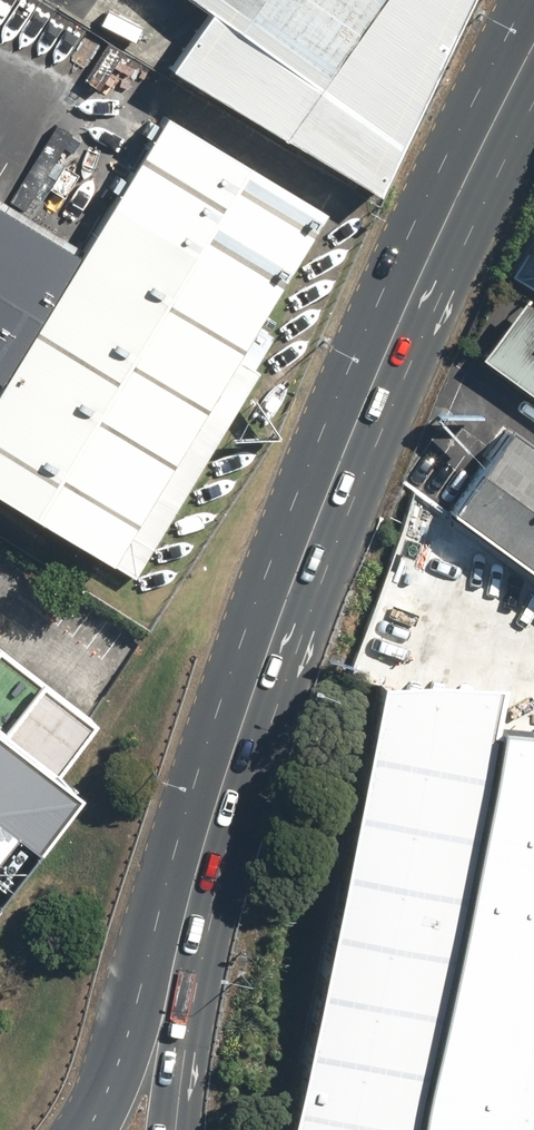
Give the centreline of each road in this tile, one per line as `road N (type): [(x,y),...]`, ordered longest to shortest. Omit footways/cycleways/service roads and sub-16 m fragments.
road 1 (primary): [(533,41),(435,236),(347,441),(203,840)]
road 2 (primary): [(86,1129),(203,840)]
road 3 (primary): [(203,840),(185,1129)]

